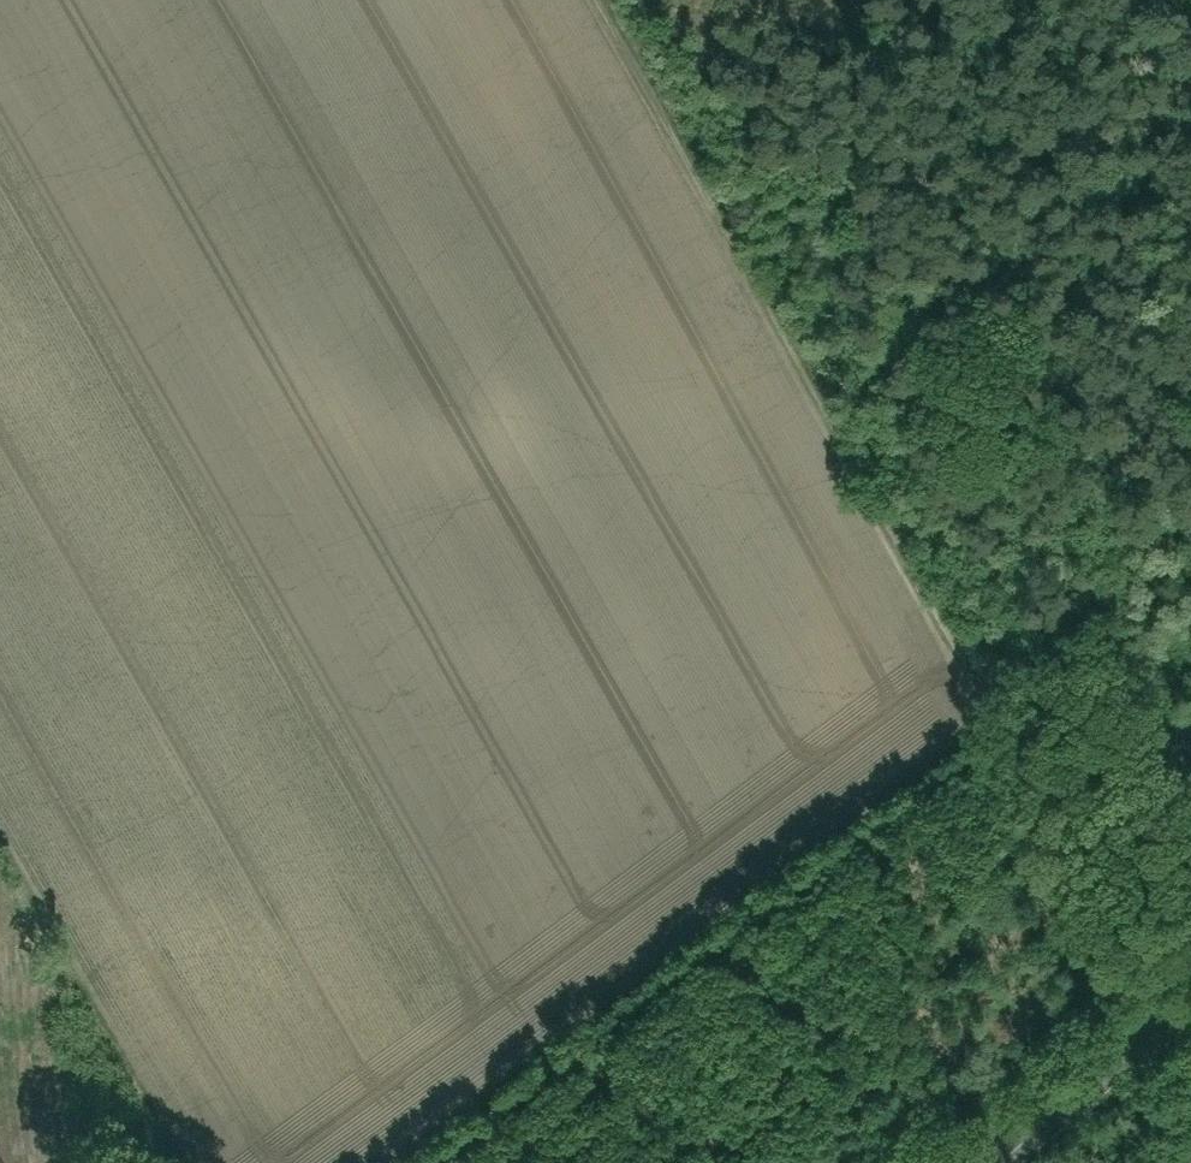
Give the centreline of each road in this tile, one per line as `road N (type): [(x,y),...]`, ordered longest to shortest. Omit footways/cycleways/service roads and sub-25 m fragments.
road 1 (tertiary): [(1190,1010),(1004,1162)]

